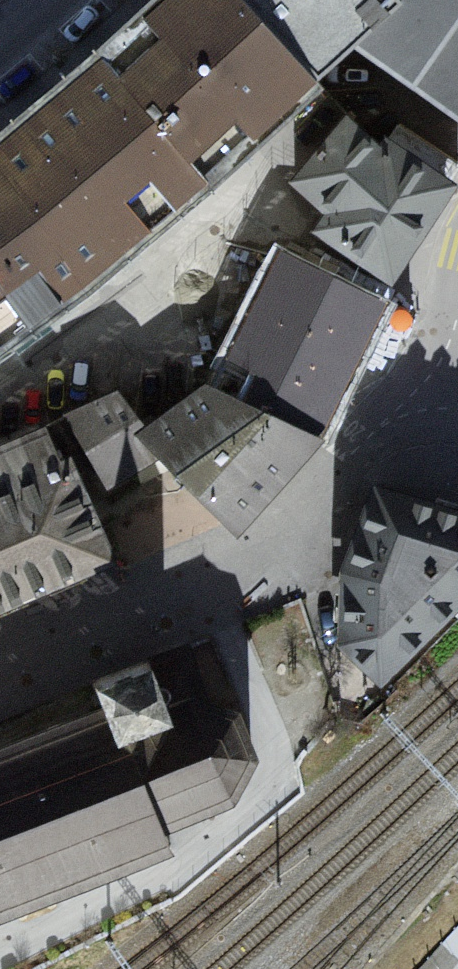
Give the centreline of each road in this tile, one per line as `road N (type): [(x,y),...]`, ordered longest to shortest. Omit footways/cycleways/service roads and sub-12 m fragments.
road 1 (residential): [(0,672),(218,583),(281,531),(340,466)]
road 2 (residential): [(340,466),(387,421),(456,379)]

